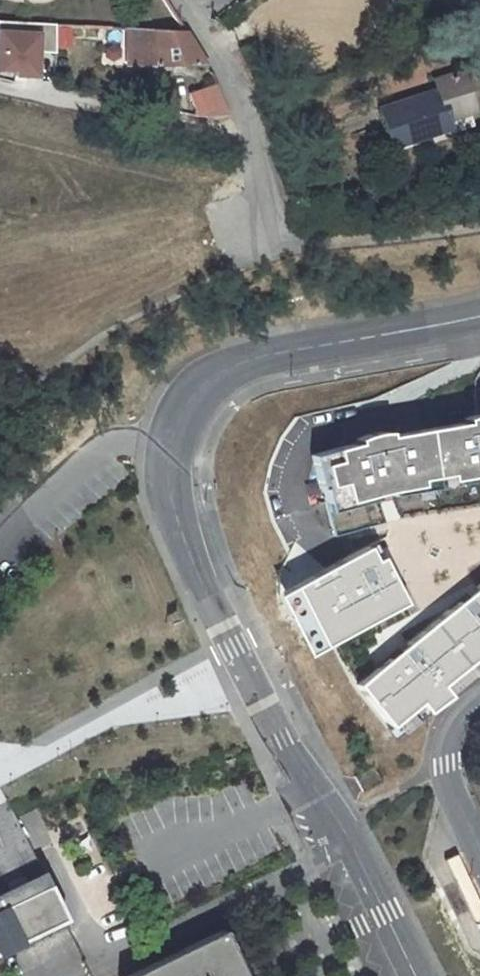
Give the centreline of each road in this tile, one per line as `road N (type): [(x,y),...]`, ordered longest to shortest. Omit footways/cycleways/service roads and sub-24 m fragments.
road 1 (tertiary): [(411,975),(335,814),(283,740),(191,552),(169,480),(168,447),(206,384),(236,364),(479,314)]
road 2 (residential): [(178,0),(262,160),(254,246)]
road 3 (residential): [(479,704),(454,734),(449,761),(479,842)]

